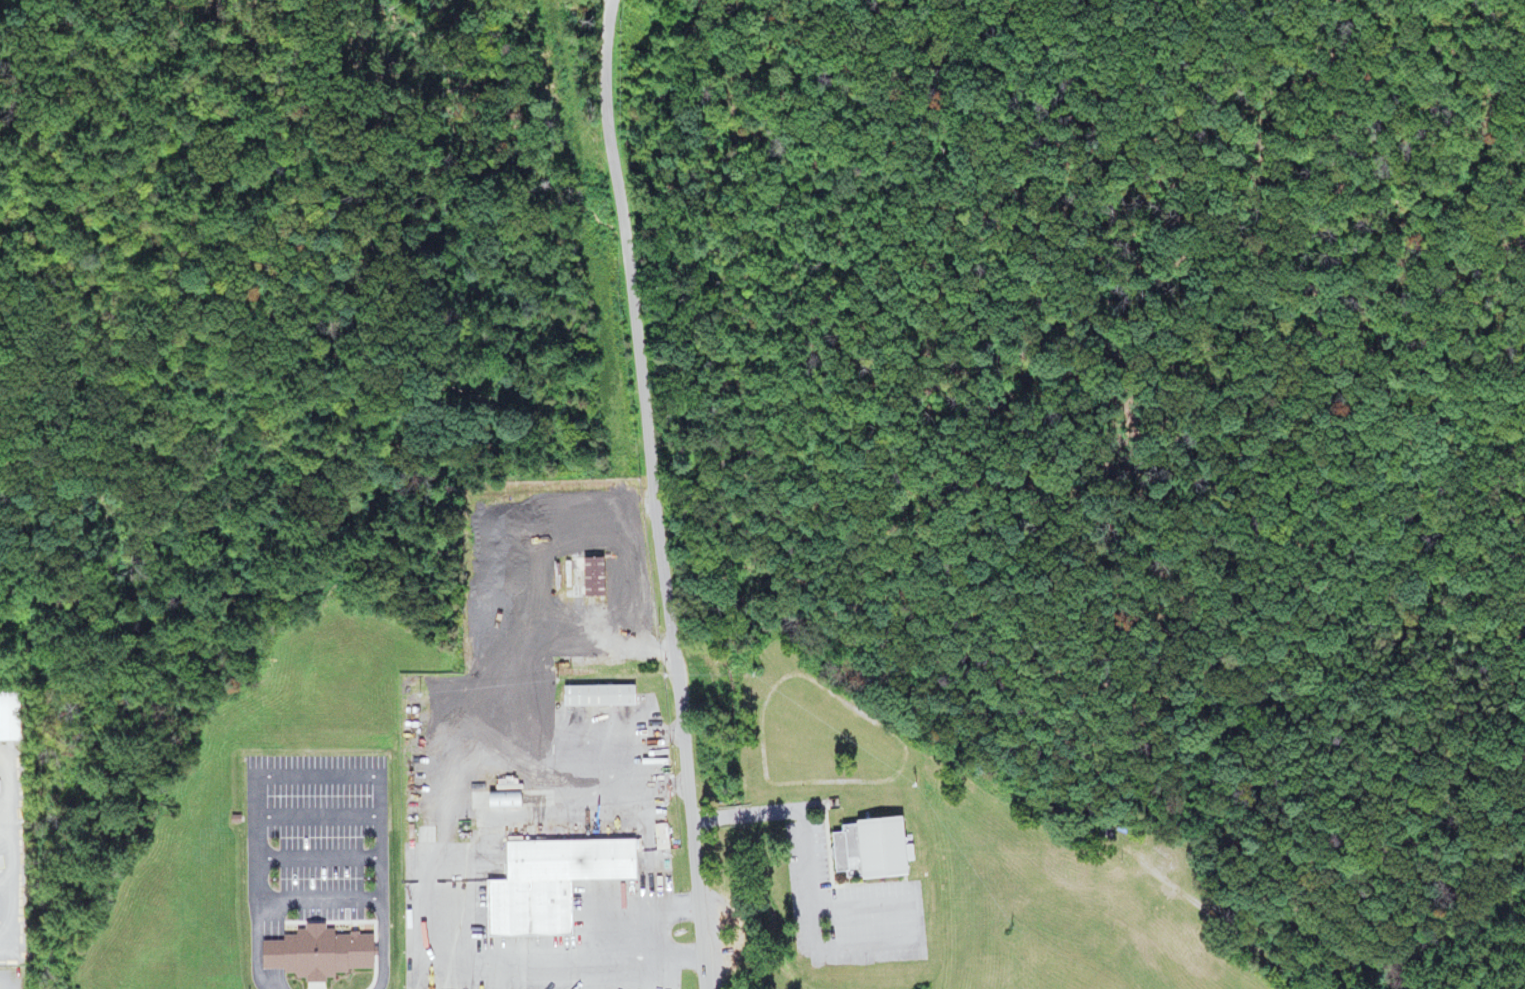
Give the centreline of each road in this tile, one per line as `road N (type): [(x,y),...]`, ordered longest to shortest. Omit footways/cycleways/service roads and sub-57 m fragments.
road 1 (residential): [(708,988),(607,127),(604,62),(613,0)]

